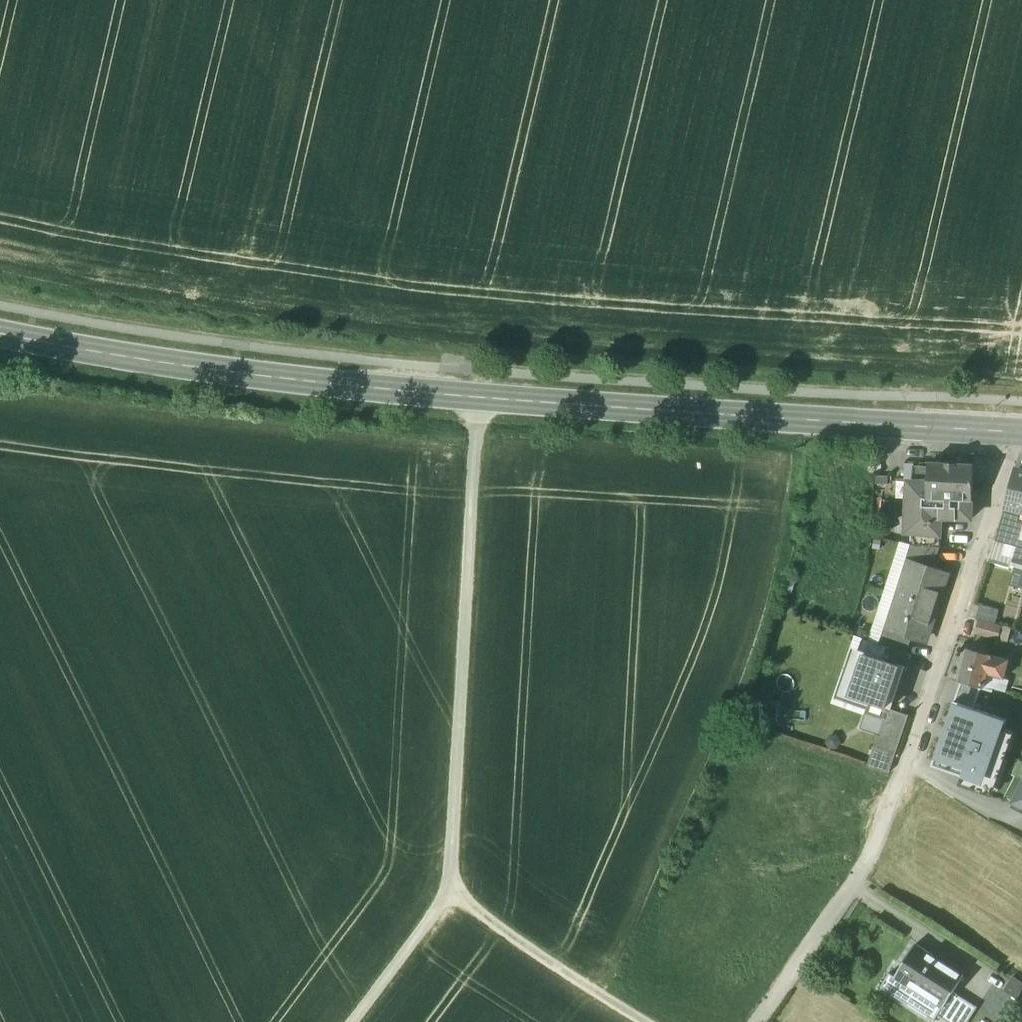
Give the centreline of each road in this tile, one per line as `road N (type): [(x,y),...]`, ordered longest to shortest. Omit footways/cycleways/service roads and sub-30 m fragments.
road 1 (secondary): [(0,341),(161,372),(1021,426)]
road 2 (track): [(477,389),(454,883),(355,1021)]
road 3 (track): [(454,883),(667,1021)]

